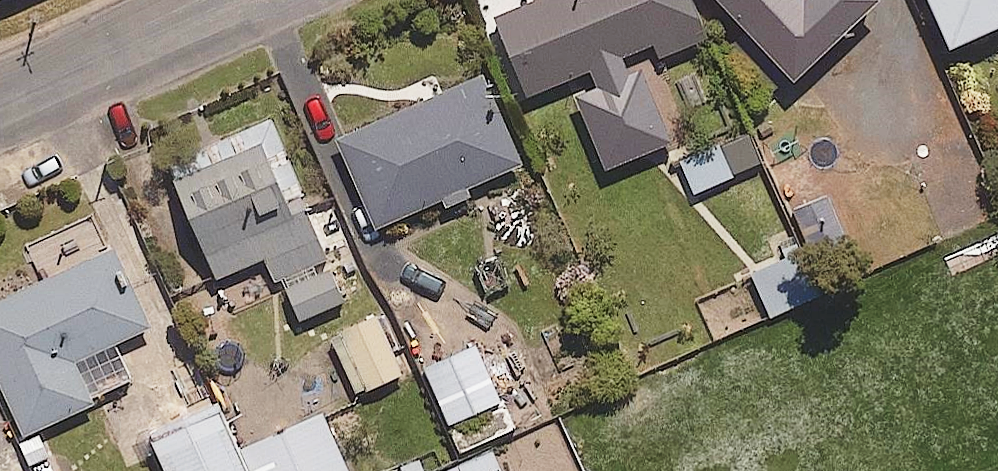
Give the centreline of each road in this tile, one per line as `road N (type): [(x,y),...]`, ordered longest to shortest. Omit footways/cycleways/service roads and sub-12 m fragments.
road 1 (residential): [(246,0),(0,109)]

